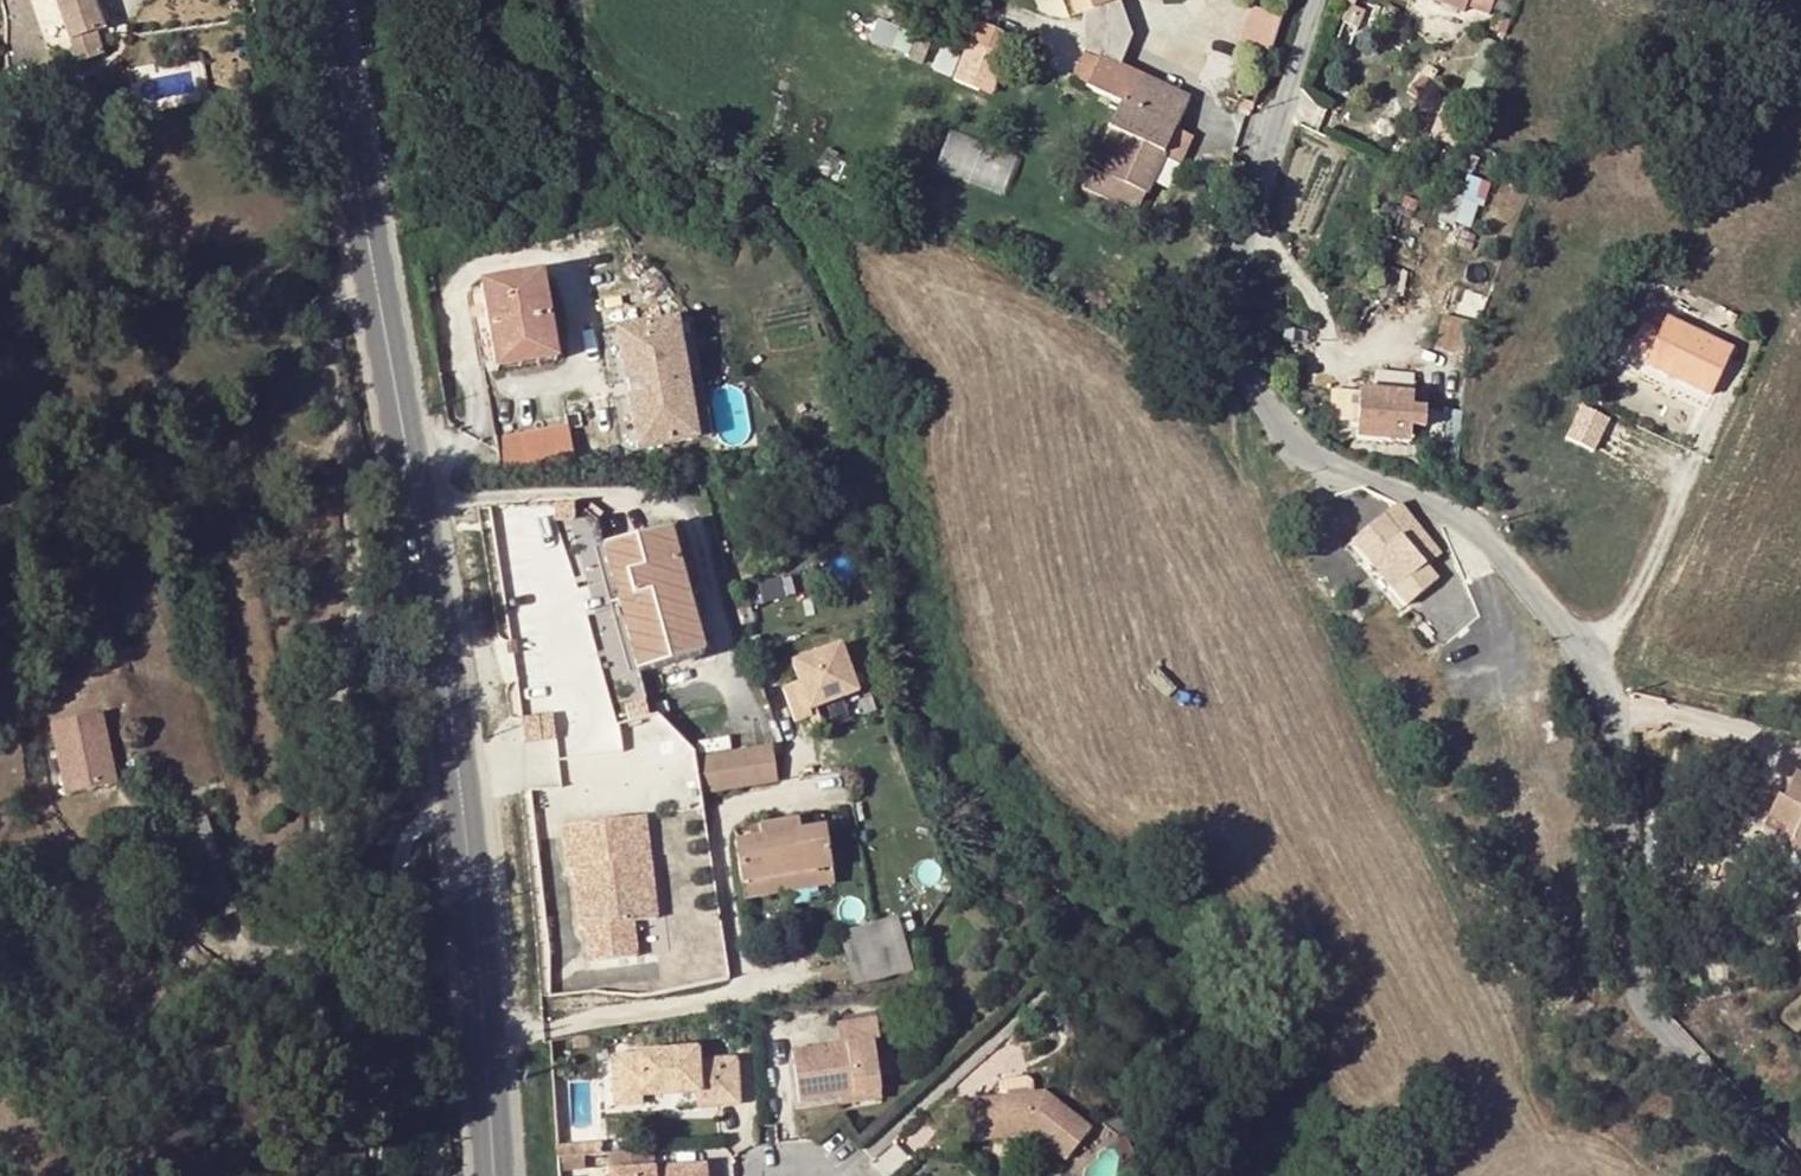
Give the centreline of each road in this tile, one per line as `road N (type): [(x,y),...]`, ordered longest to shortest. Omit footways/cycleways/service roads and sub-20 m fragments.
road 1 (residential): [(1793,1175),(1652,1020),(1625,952),(1612,755),(1588,676),(1464,529),(1285,433),(1234,363),(1228,273),(1315,0)]
road 2 (secondary): [(325,0),(439,624),(477,940),(493,1175)]

